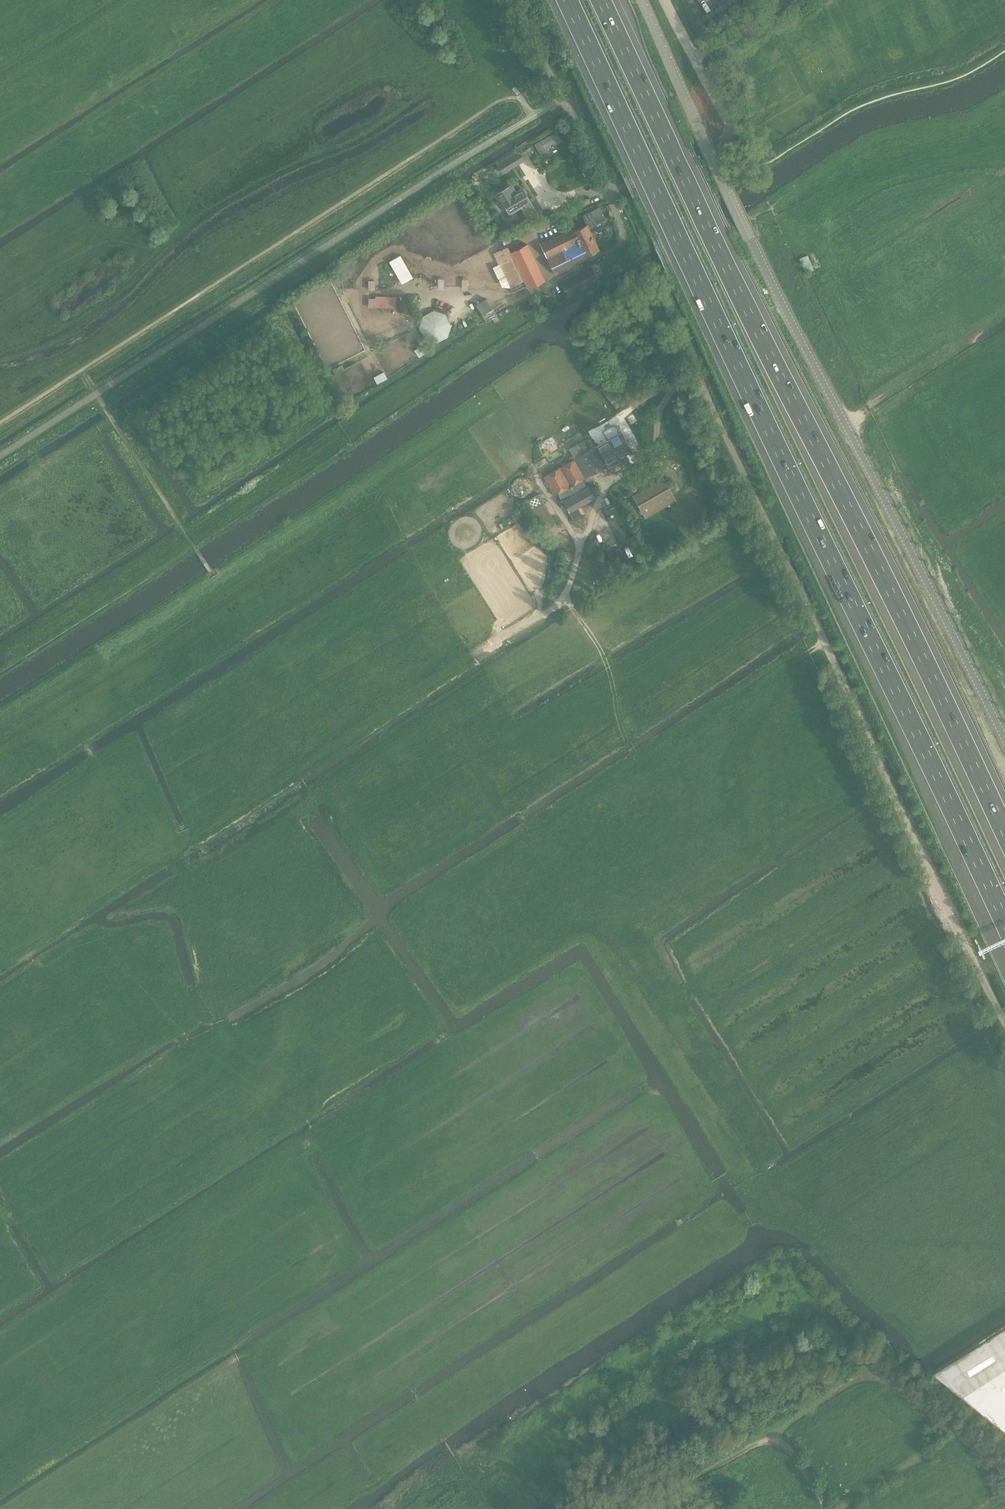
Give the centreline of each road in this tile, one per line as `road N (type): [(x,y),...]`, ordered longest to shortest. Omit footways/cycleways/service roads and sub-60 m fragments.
road 1 (motorway): [(567,0),(1004,930)]
road 2 (motorway): [(1004,835),(601,0)]
road 3 (unclassified): [(1004,740),(751,240),(642,0)]
road 4 (unclassified): [(1004,1024),(696,370)]
road 5 (residential): [(627,188),(727,127),(664,0)]
road 6 (residential): [(627,188),(604,182),(518,0)]
road 7 (track): [(696,370),(652,287),(660,269),(750,208)]

